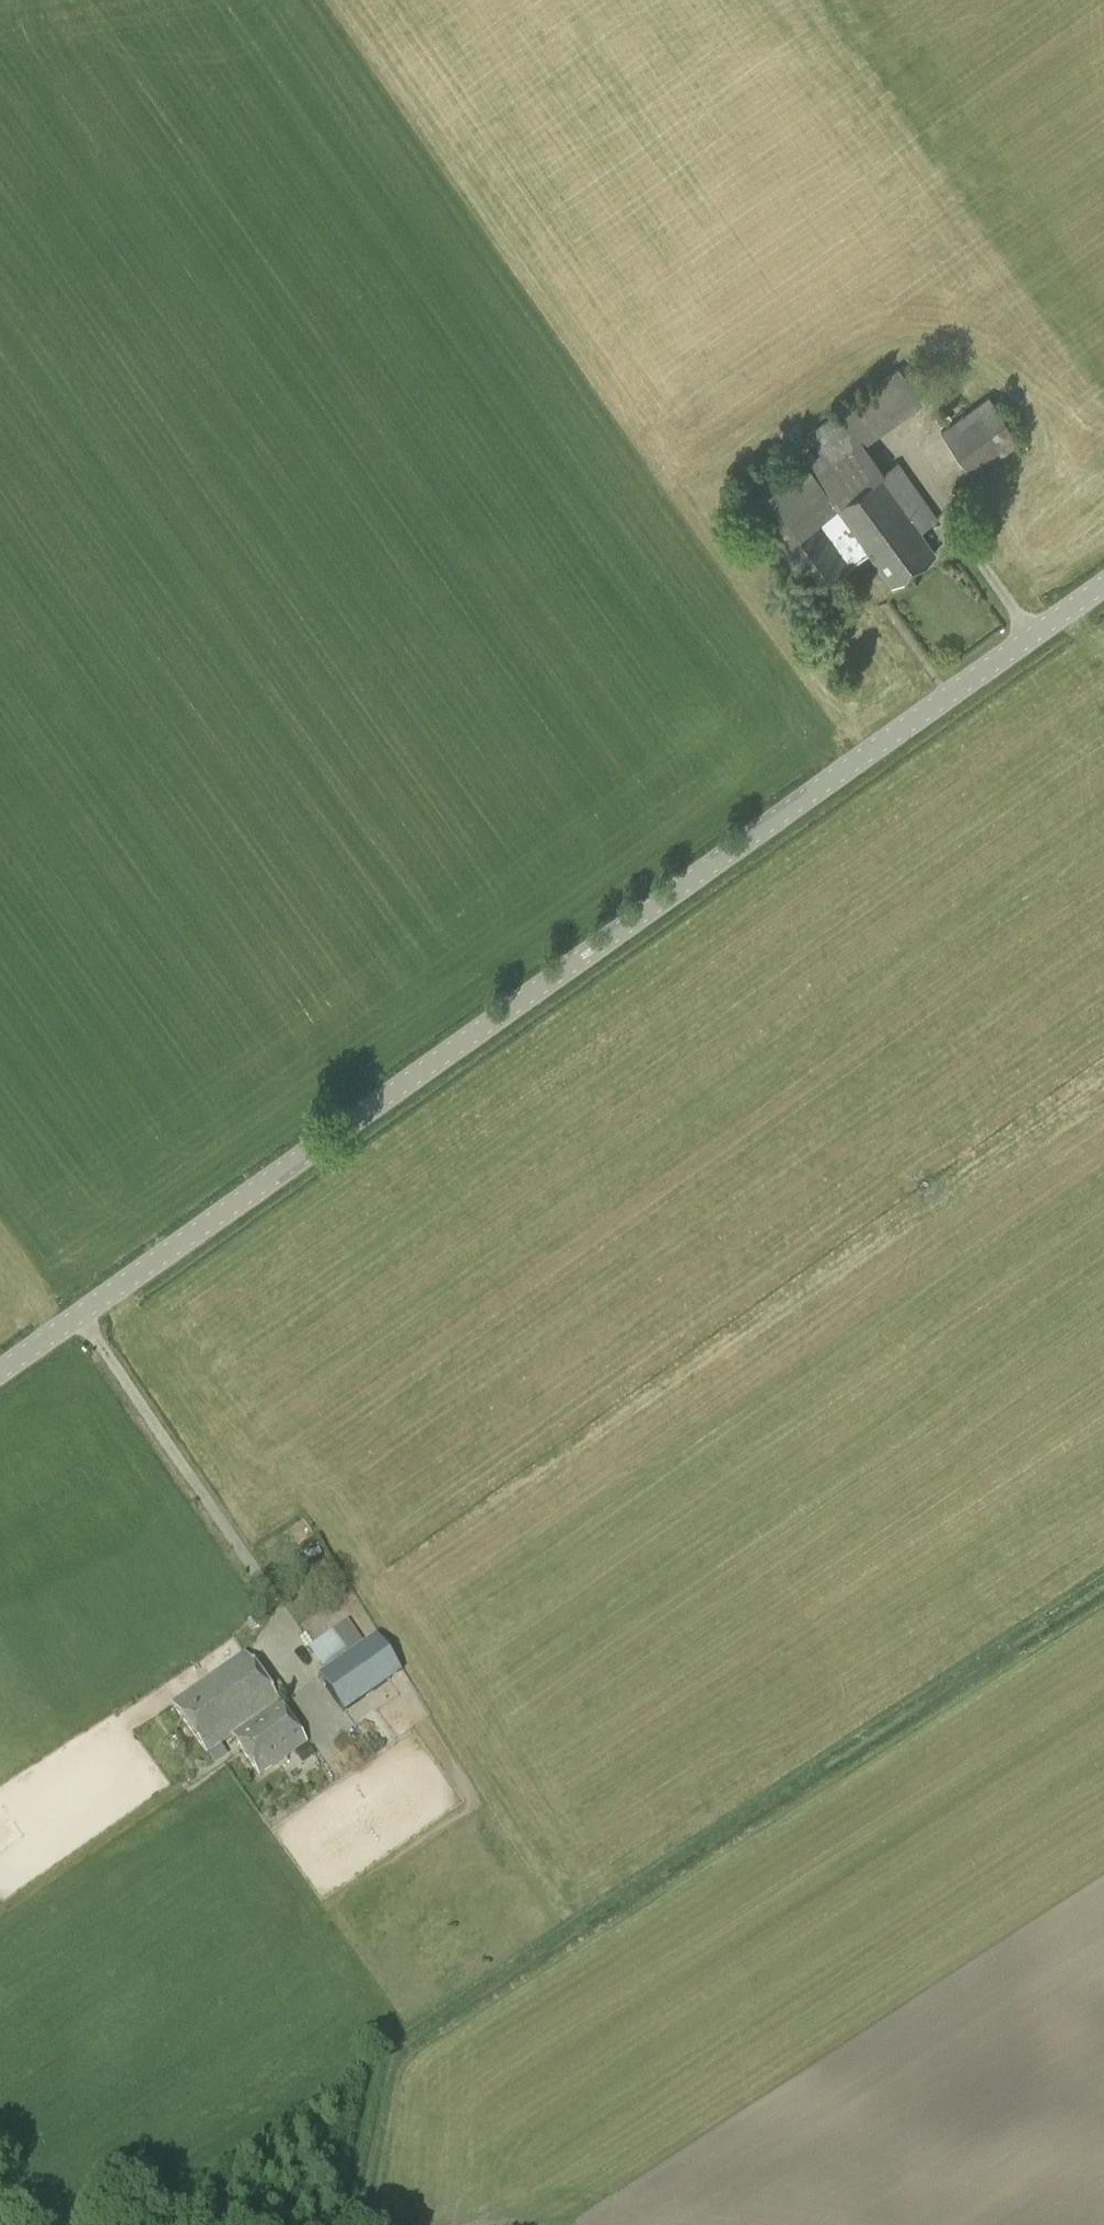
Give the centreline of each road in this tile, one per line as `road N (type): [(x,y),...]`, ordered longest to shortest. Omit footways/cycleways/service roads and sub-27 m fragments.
road 1 (tertiary): [(0,1368),(1103,579)]

